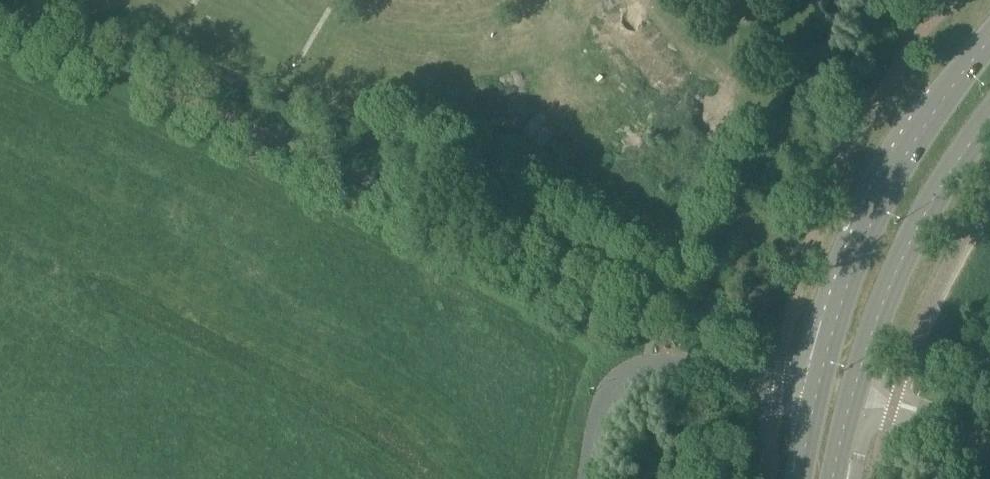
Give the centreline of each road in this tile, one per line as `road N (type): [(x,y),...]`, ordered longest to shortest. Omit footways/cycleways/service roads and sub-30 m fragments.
road 1 (secondary): [(989,36),(874,200),(834,300),(811,387)]
road 2 (secondary): [(853,394),(910,242),(989,116)]
road 3 (tertiary): [(670,368),(627,373),(607,395),(588,478)]
road 4 (tertiary): [(989,443),(965,424),(853,394)]

